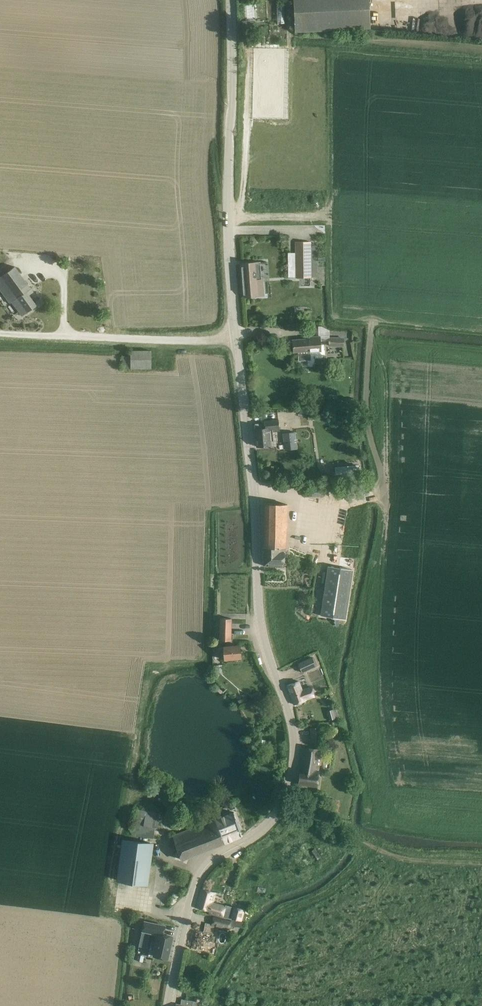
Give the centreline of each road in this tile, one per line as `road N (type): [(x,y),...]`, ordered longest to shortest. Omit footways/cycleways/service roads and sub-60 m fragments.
road 1 (tertiary): [(169,1005),(202,868),(267,825),(291,784),(293,762),(289,711),(256,615),(254,507),(225,213),(227,0)]

